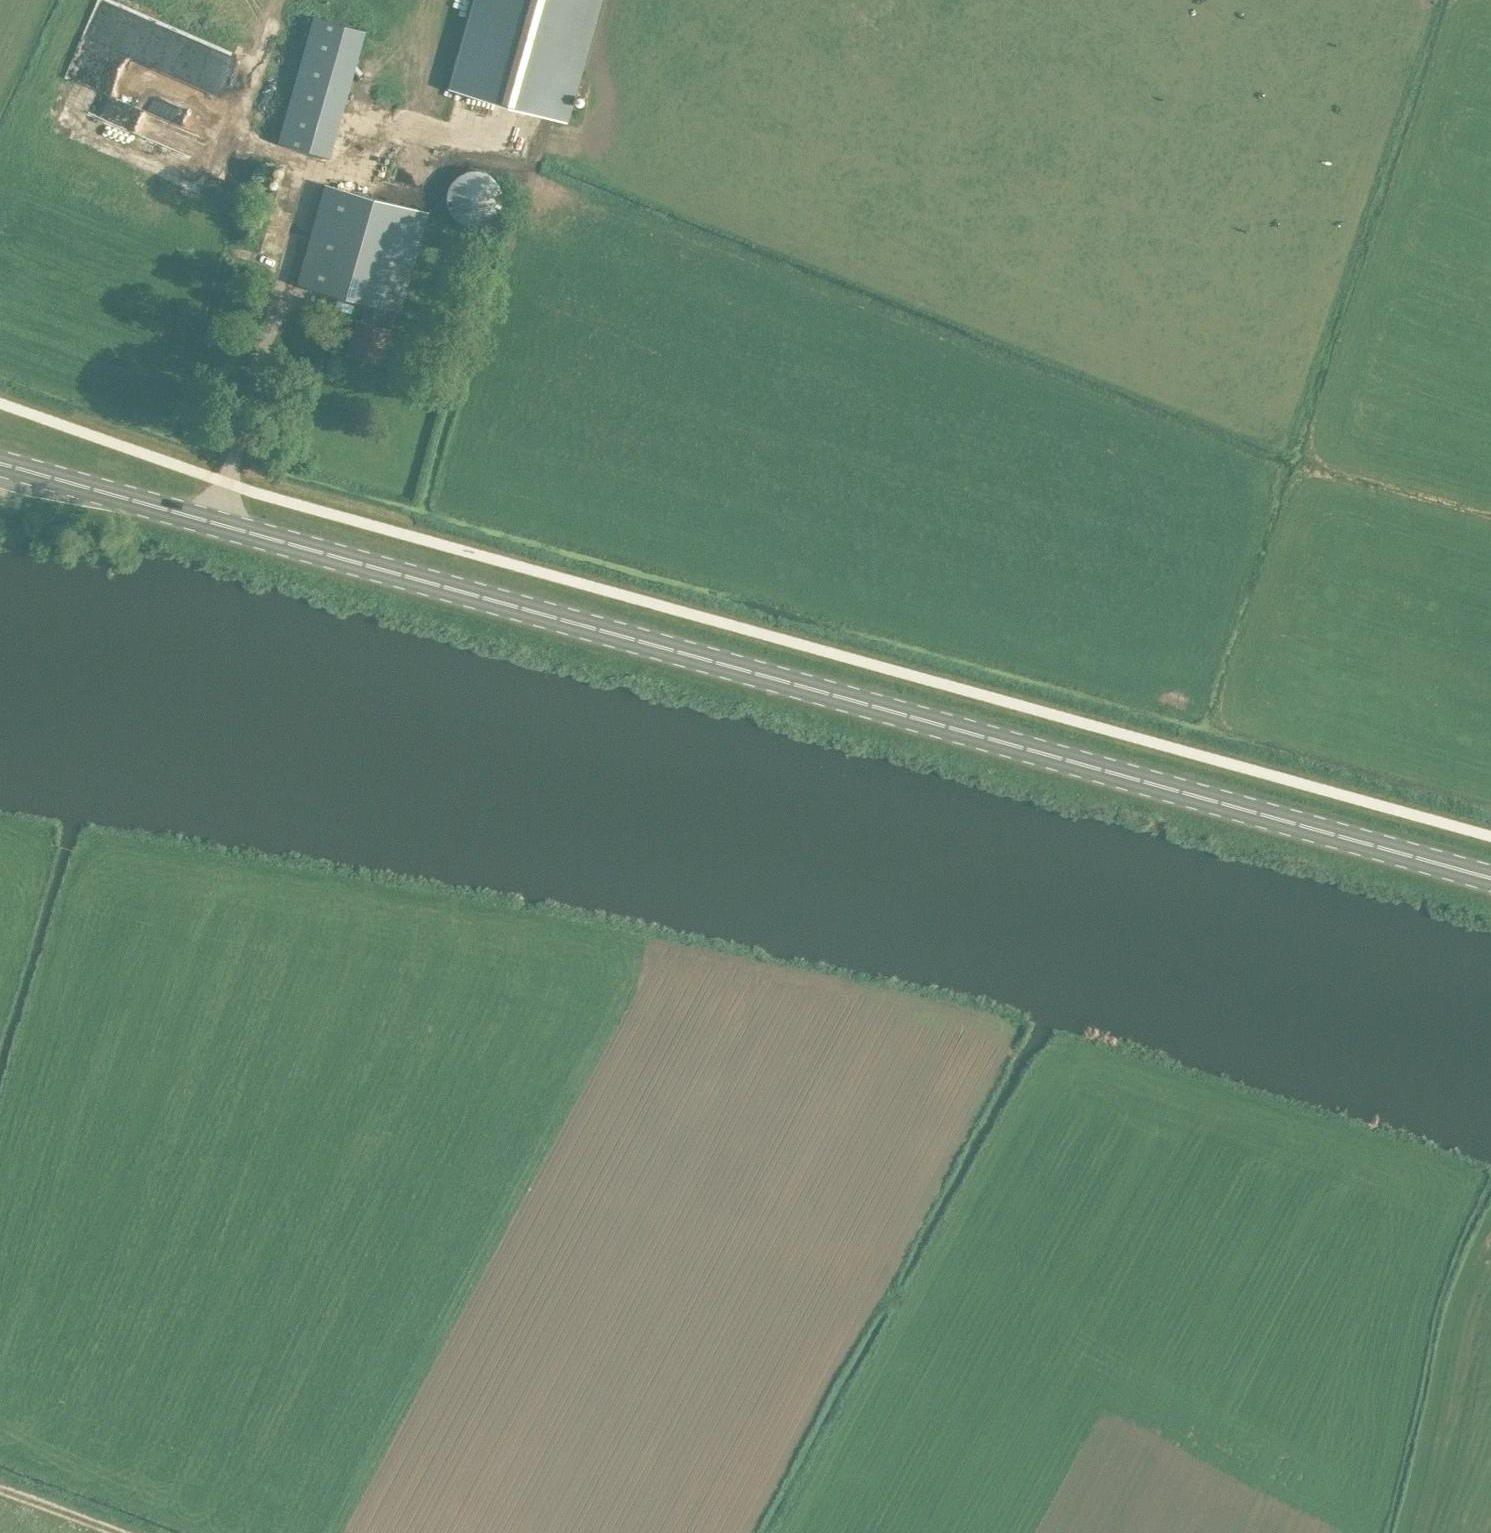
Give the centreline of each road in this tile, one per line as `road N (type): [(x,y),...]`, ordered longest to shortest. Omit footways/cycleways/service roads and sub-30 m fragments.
road 1 (secondary): [(1490,875),(0,459)]

